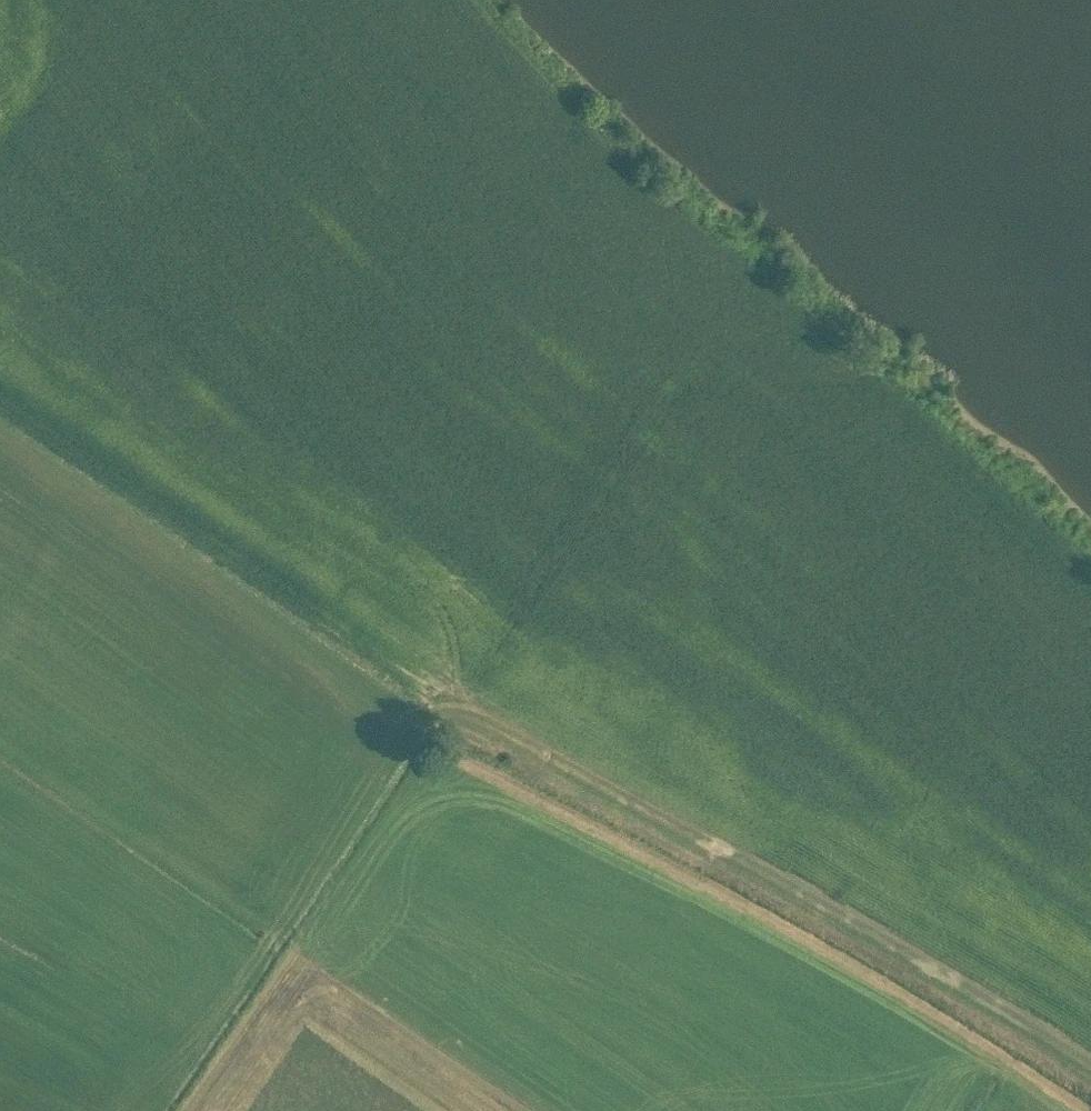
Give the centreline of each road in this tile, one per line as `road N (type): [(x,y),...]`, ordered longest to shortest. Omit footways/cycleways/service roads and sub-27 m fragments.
road 1 (track): [(1090,1068),(472,714)]

